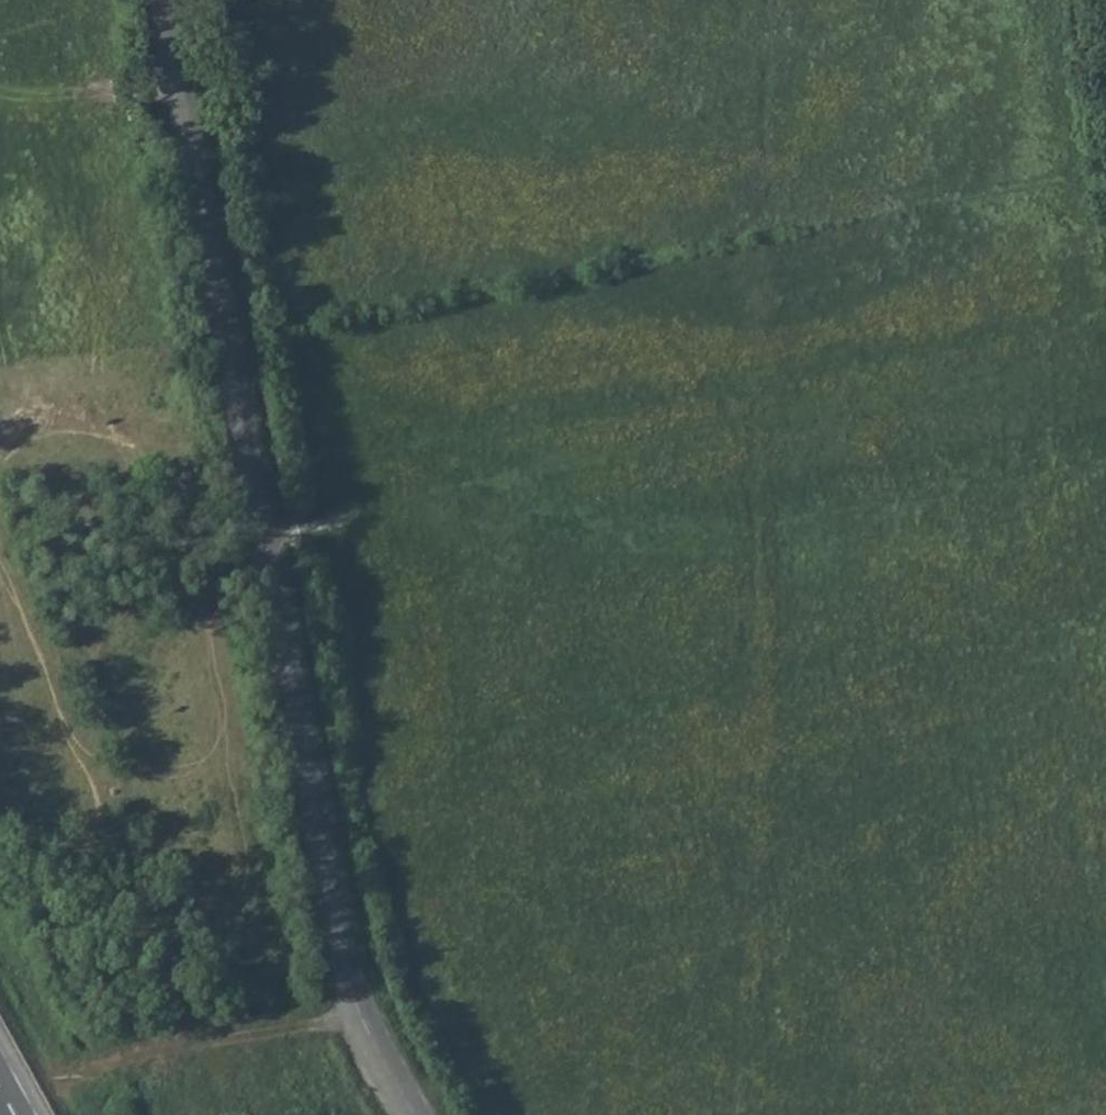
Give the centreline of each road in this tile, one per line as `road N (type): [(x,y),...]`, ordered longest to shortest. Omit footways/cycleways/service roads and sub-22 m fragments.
road 1 (unclassified): [(155,0),(341,985),(359,1040),(408,1114)]
road 2 (track): [(359,1040),(241,1049),(68,1090)]

